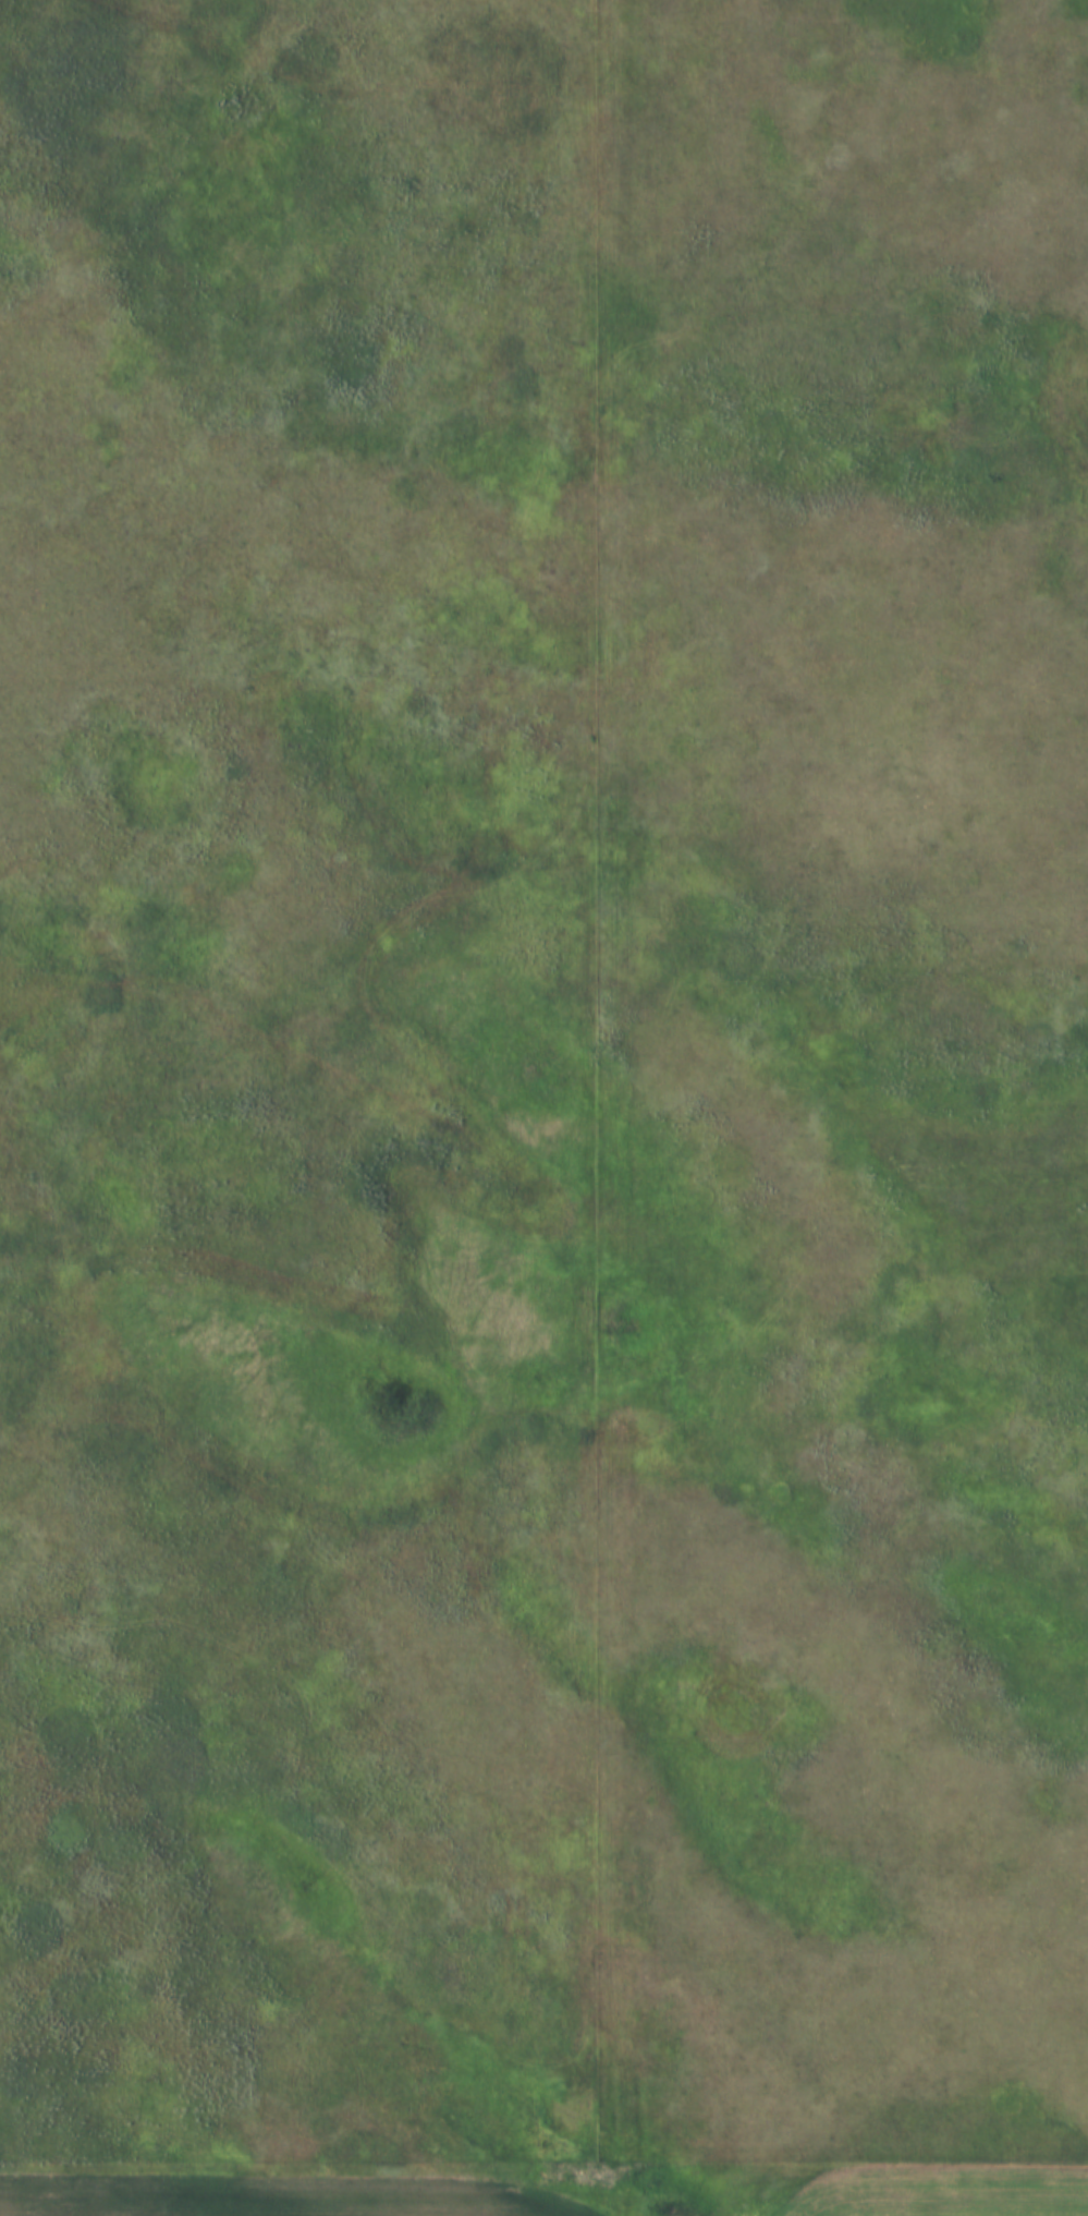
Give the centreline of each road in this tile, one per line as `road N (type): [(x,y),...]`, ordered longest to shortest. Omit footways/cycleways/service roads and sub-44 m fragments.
road 1 (track): [(628,0),(630,2215)]
road 2 (track): [(0,2175),(1087,2170)]

